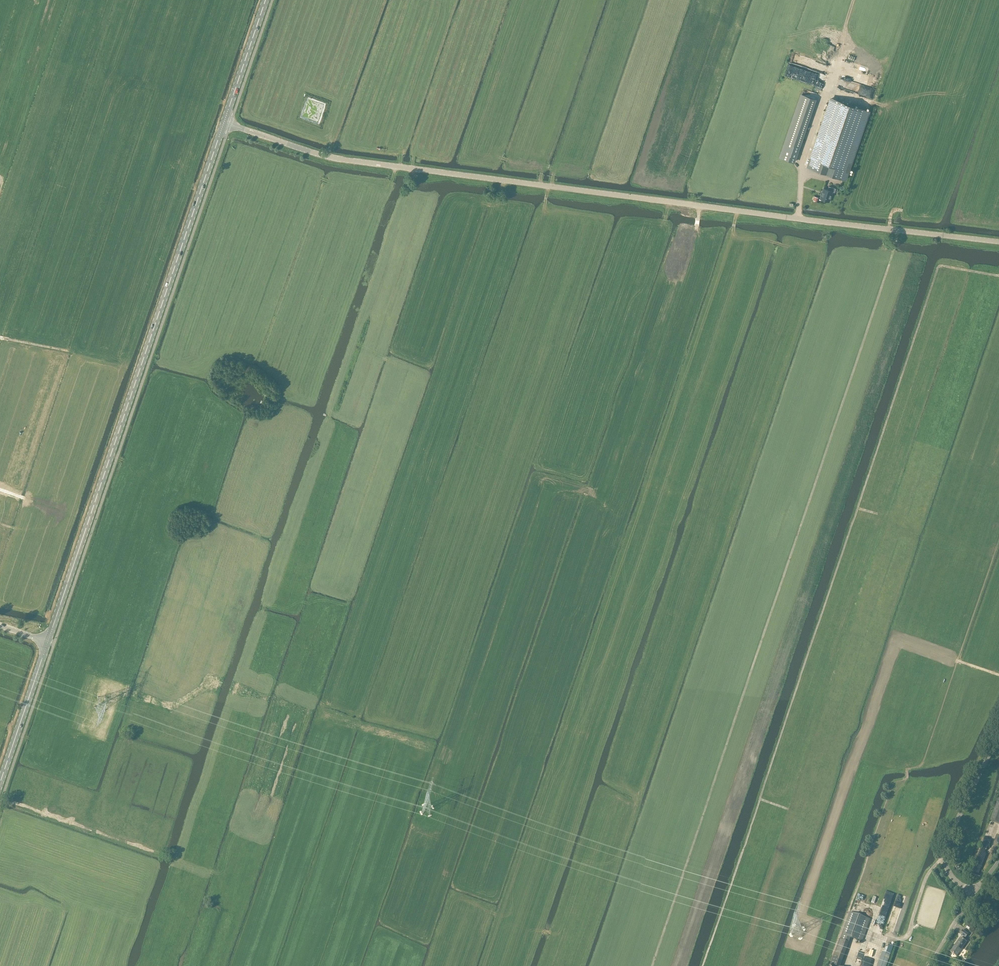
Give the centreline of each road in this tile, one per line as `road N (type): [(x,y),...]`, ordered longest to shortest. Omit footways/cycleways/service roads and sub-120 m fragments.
road 1 (track): [(702,965),(938,267),(998,275)]
road 2 (unclassified): [(998,241),(332,157),(224,123)]
road 3 (track): [(652,965),(898,230)]
road 4 (secondary): [(48,642),(224,123)]
road 5 (track): [(888,229),(965,0)]
road 6 (unclassified): [(973,893),(950,873),(945,853),(998,731)]
road 7 (secondary): [(0,784),(48,642)]
road 8 (secondary): [(224,123),(266,0)]

